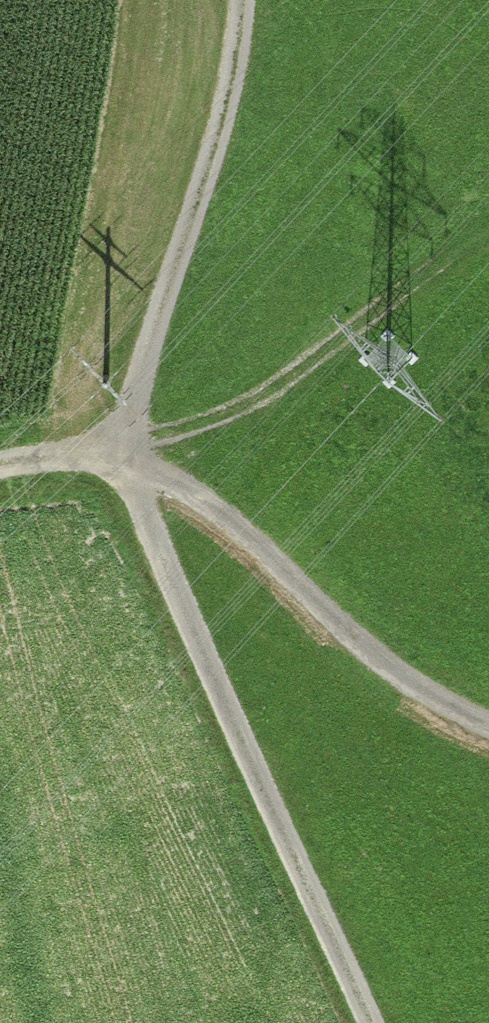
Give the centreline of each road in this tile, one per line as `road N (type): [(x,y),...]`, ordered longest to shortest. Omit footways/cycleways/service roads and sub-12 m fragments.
road 1 (track): [(369,1022),(115,450),(234,98),(238,0)]
road 2 (track): [(488,727),(356,642),(216,511),(115,450),(0,469)]

